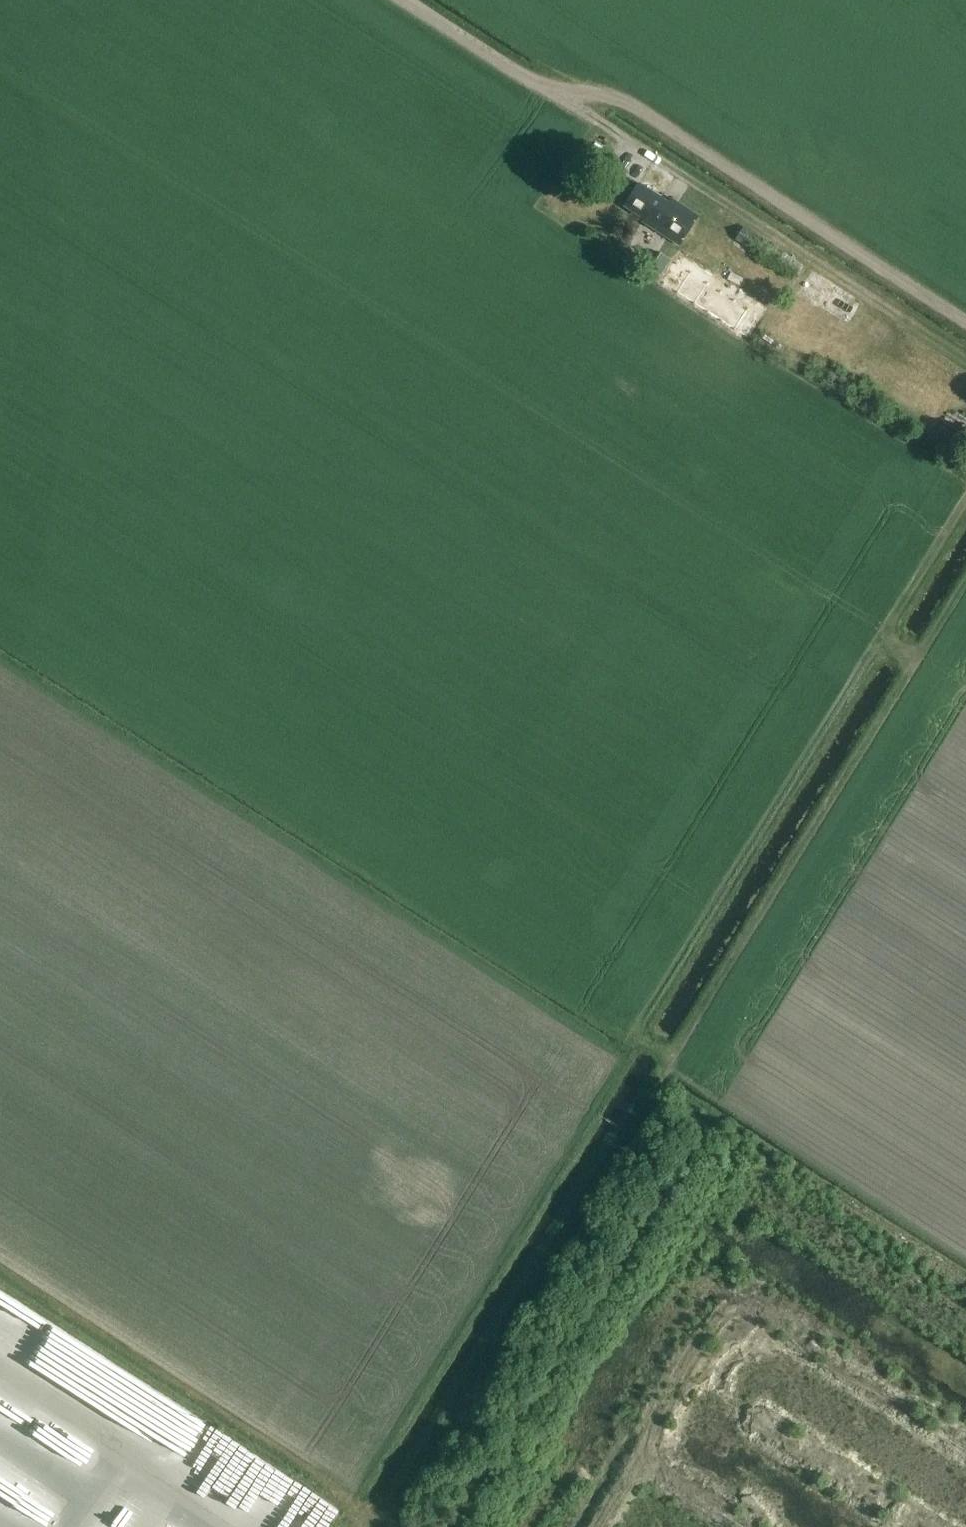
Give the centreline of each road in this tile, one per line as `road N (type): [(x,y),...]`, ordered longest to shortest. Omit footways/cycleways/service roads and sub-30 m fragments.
road 1 (track): [(965,320),(637,110),(557,92)]
road 2 (track): [(415,0),(804,251)]

